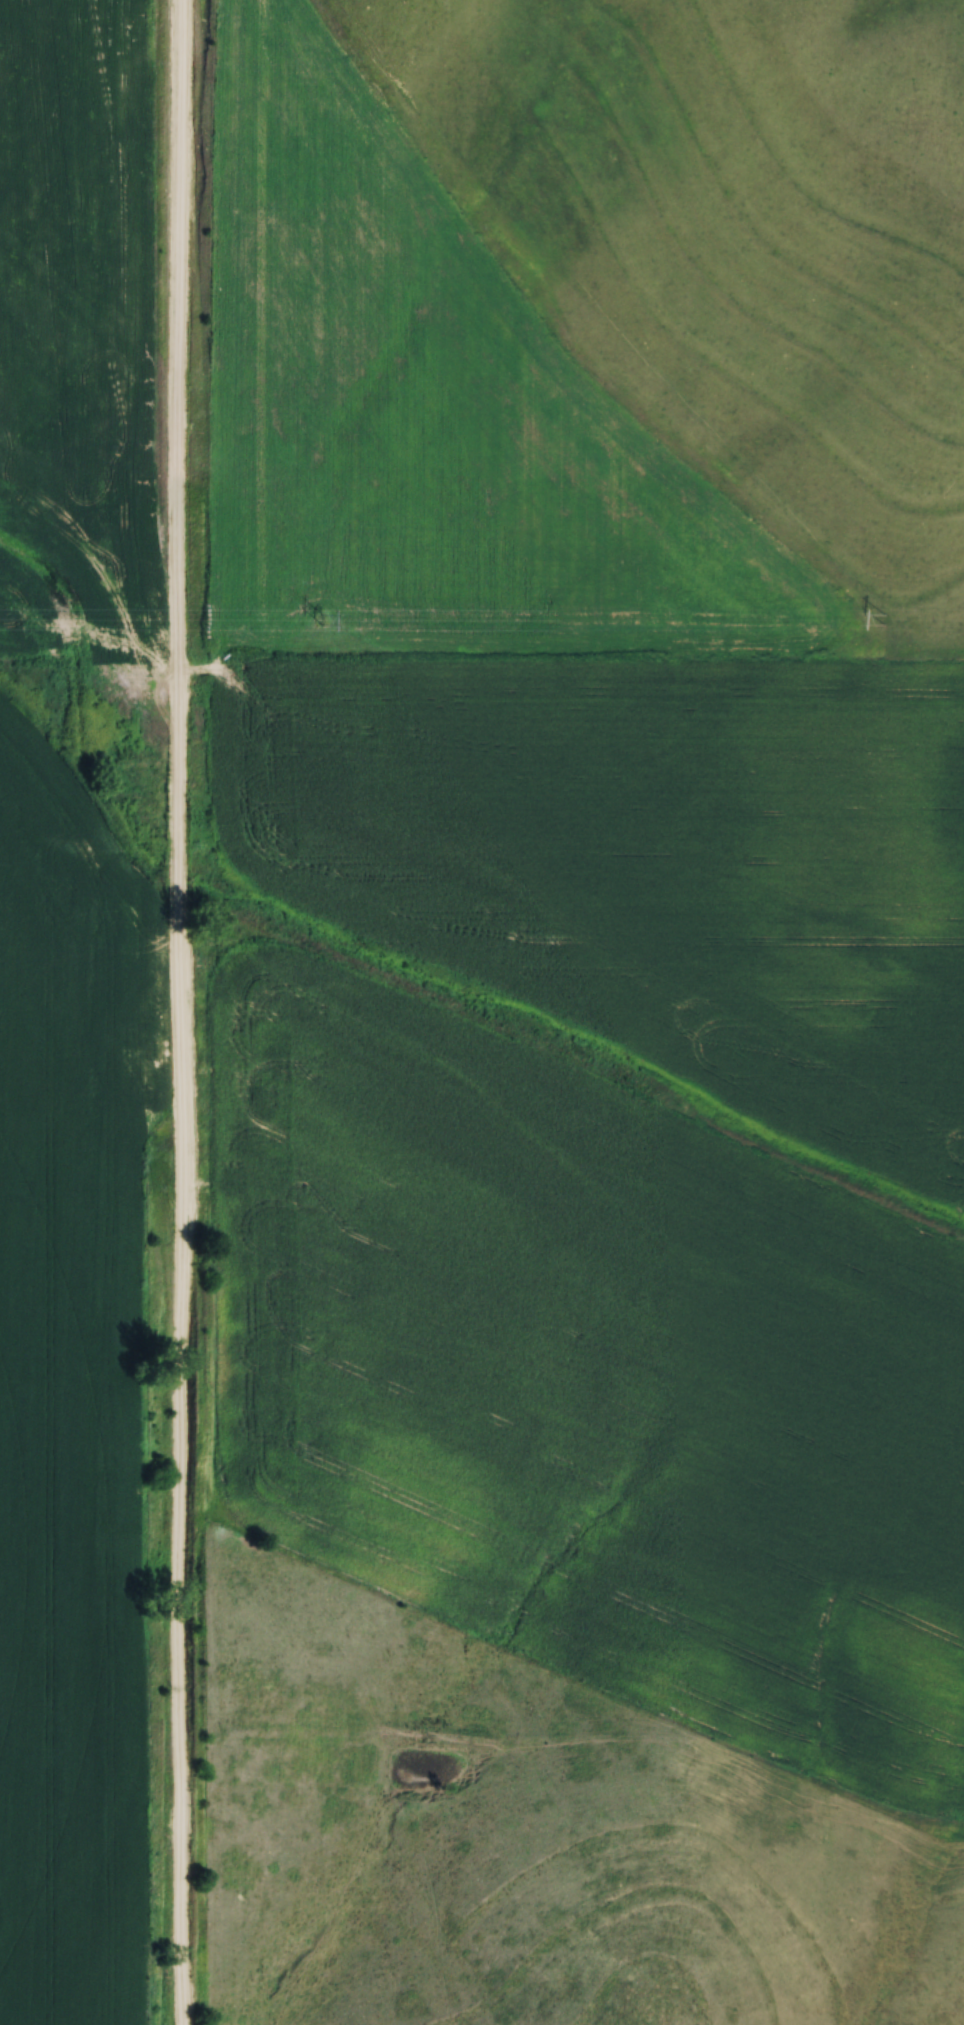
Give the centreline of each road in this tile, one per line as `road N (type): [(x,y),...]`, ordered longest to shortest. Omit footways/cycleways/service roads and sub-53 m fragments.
road 1 (residential): [(181,2024),(184,0)]

